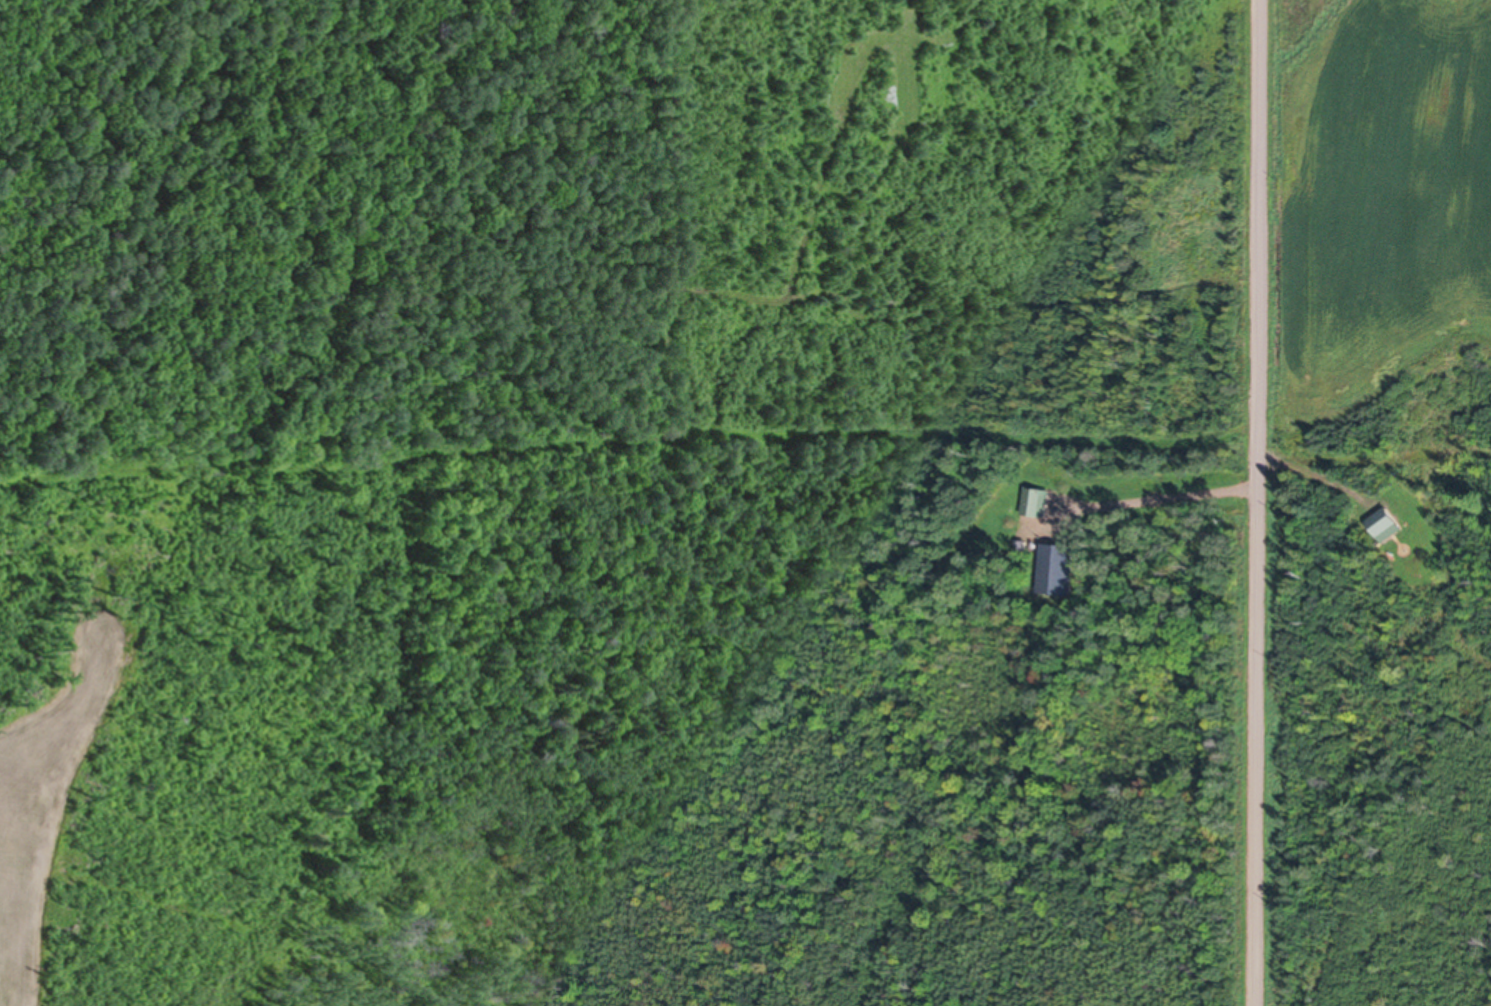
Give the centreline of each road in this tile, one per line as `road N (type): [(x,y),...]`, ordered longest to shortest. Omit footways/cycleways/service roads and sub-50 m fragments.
road 1 (residential): [(1253,1005),(1263,0)]

